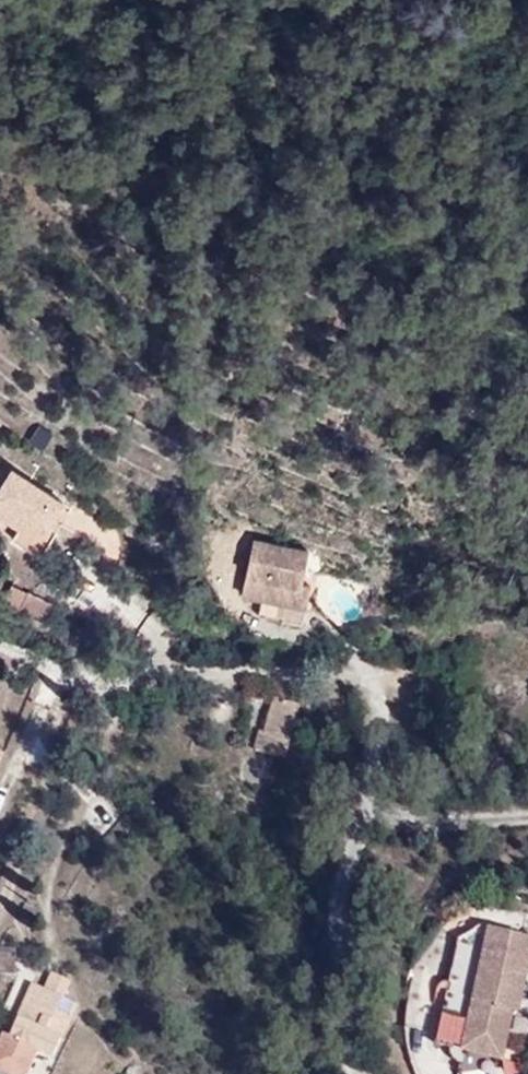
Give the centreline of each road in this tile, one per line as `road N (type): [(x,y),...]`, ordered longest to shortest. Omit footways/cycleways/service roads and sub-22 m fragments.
road 1 (unclassified): [(0,647),(53,661),(221,671),(280,683),(324,669),(352,671),(377,696),(381,733),(369,804)]
road 2 (unclassified): [(369,804),(339,906),(338,1003),(354,1073)]
road 3 (unclassified): [(369,804),(425,823),(527,814)]

